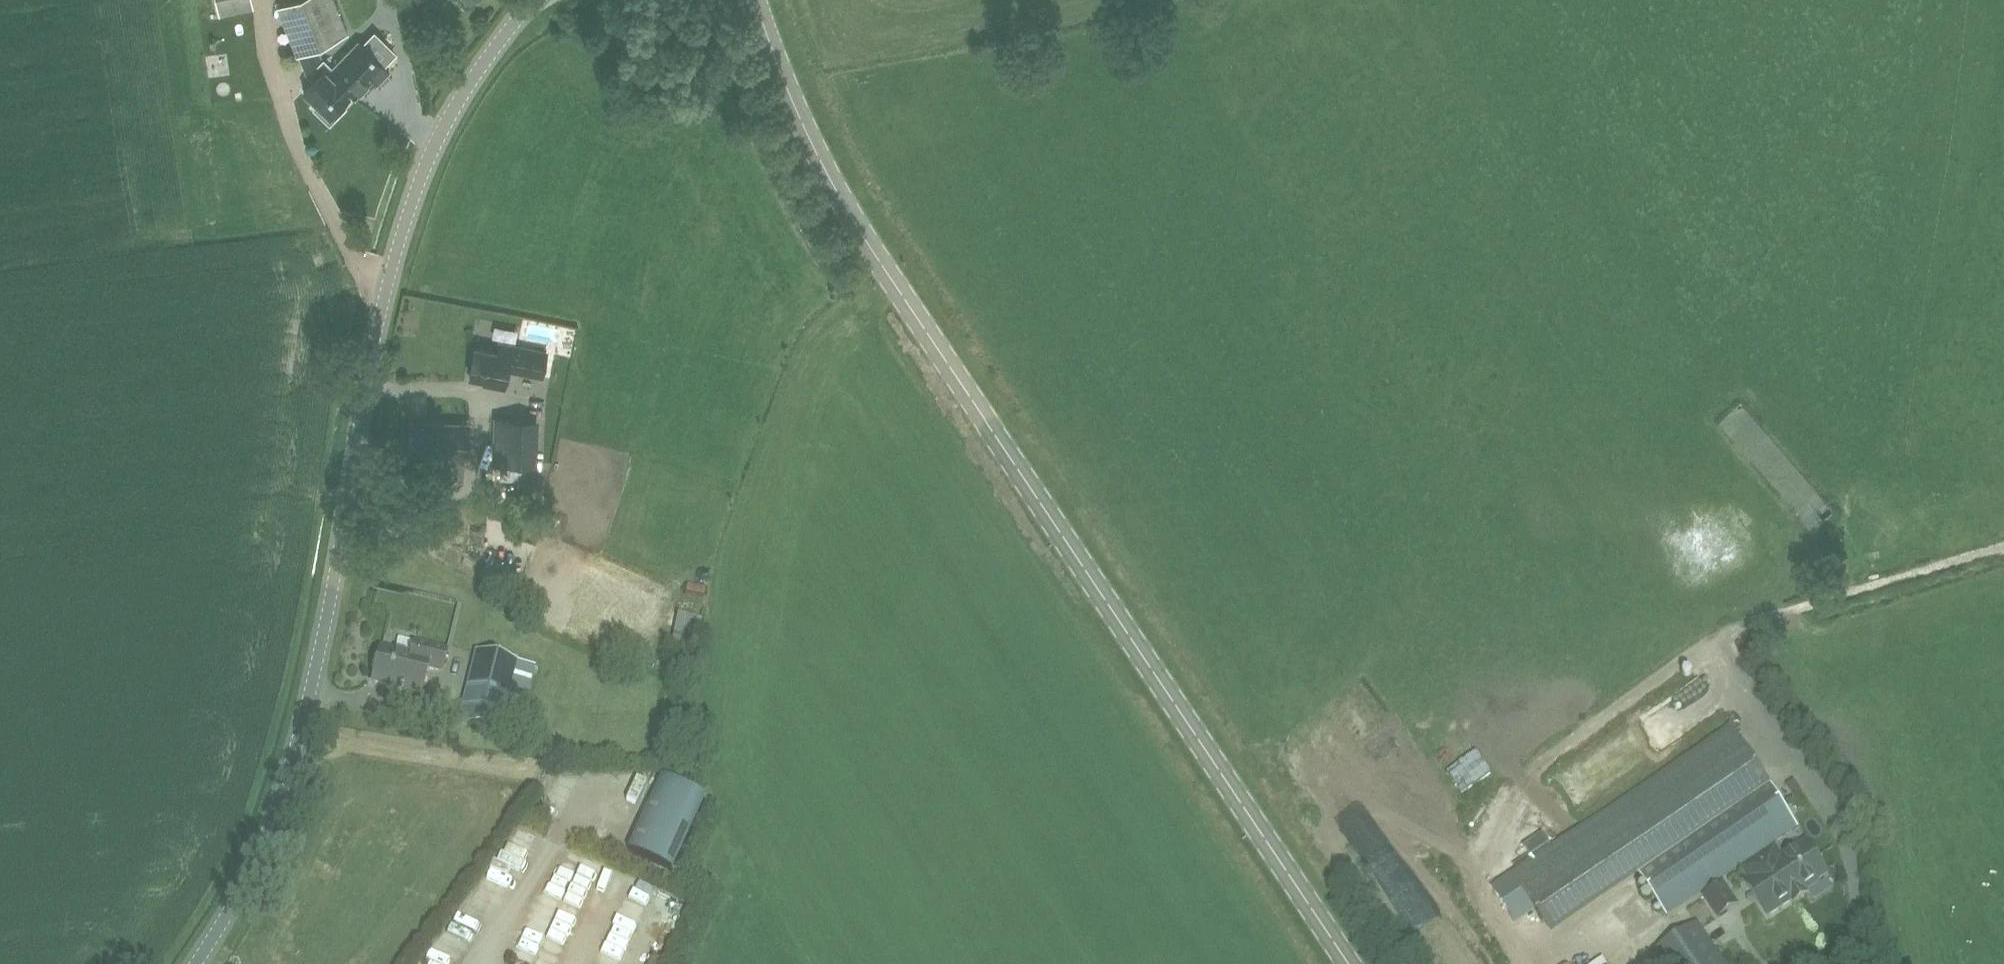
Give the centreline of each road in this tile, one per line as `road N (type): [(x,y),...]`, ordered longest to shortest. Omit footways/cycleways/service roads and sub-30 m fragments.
road 1 (tertiary): [(1350,963),(838,190),(753,0)]
road 2 (unclassified): [(197,963),(254,867),(299,734),(383,300),(421,175),(461,100),(521,17)]

